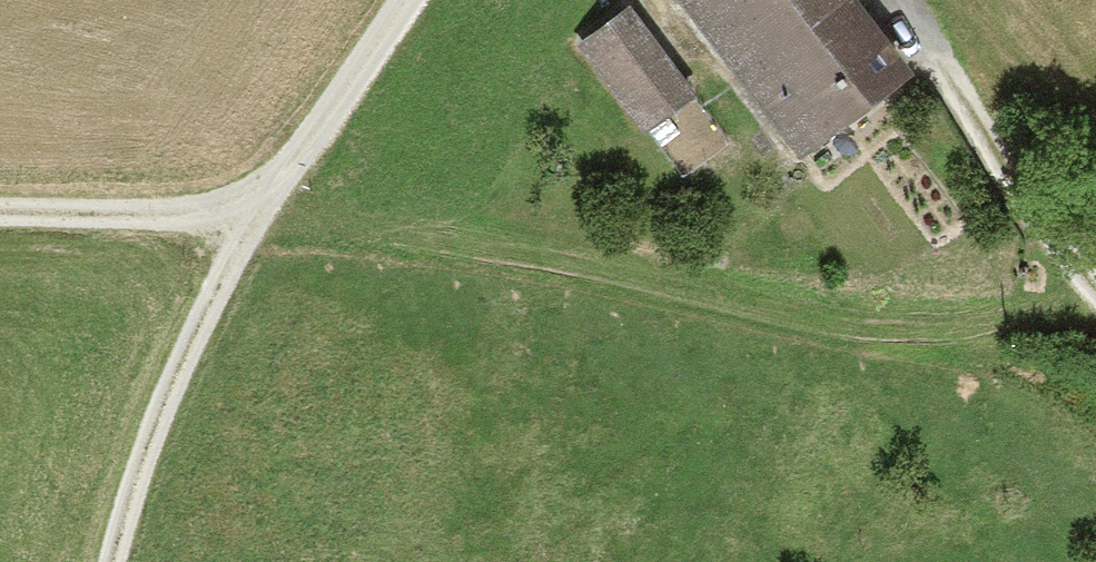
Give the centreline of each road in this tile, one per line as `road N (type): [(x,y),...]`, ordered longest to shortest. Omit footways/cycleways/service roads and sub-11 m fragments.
road 1 (track): [(233,219),(962,331),(1095,308)]
road 2 (track): [(111,561),(131,479),(233,219)]
road 3 (track): [(911,0),(947,87),(1095,308)]
road 4 (track): [(233,219),(390,0)]
road 5 (track): [(0,220),(233,219)]

